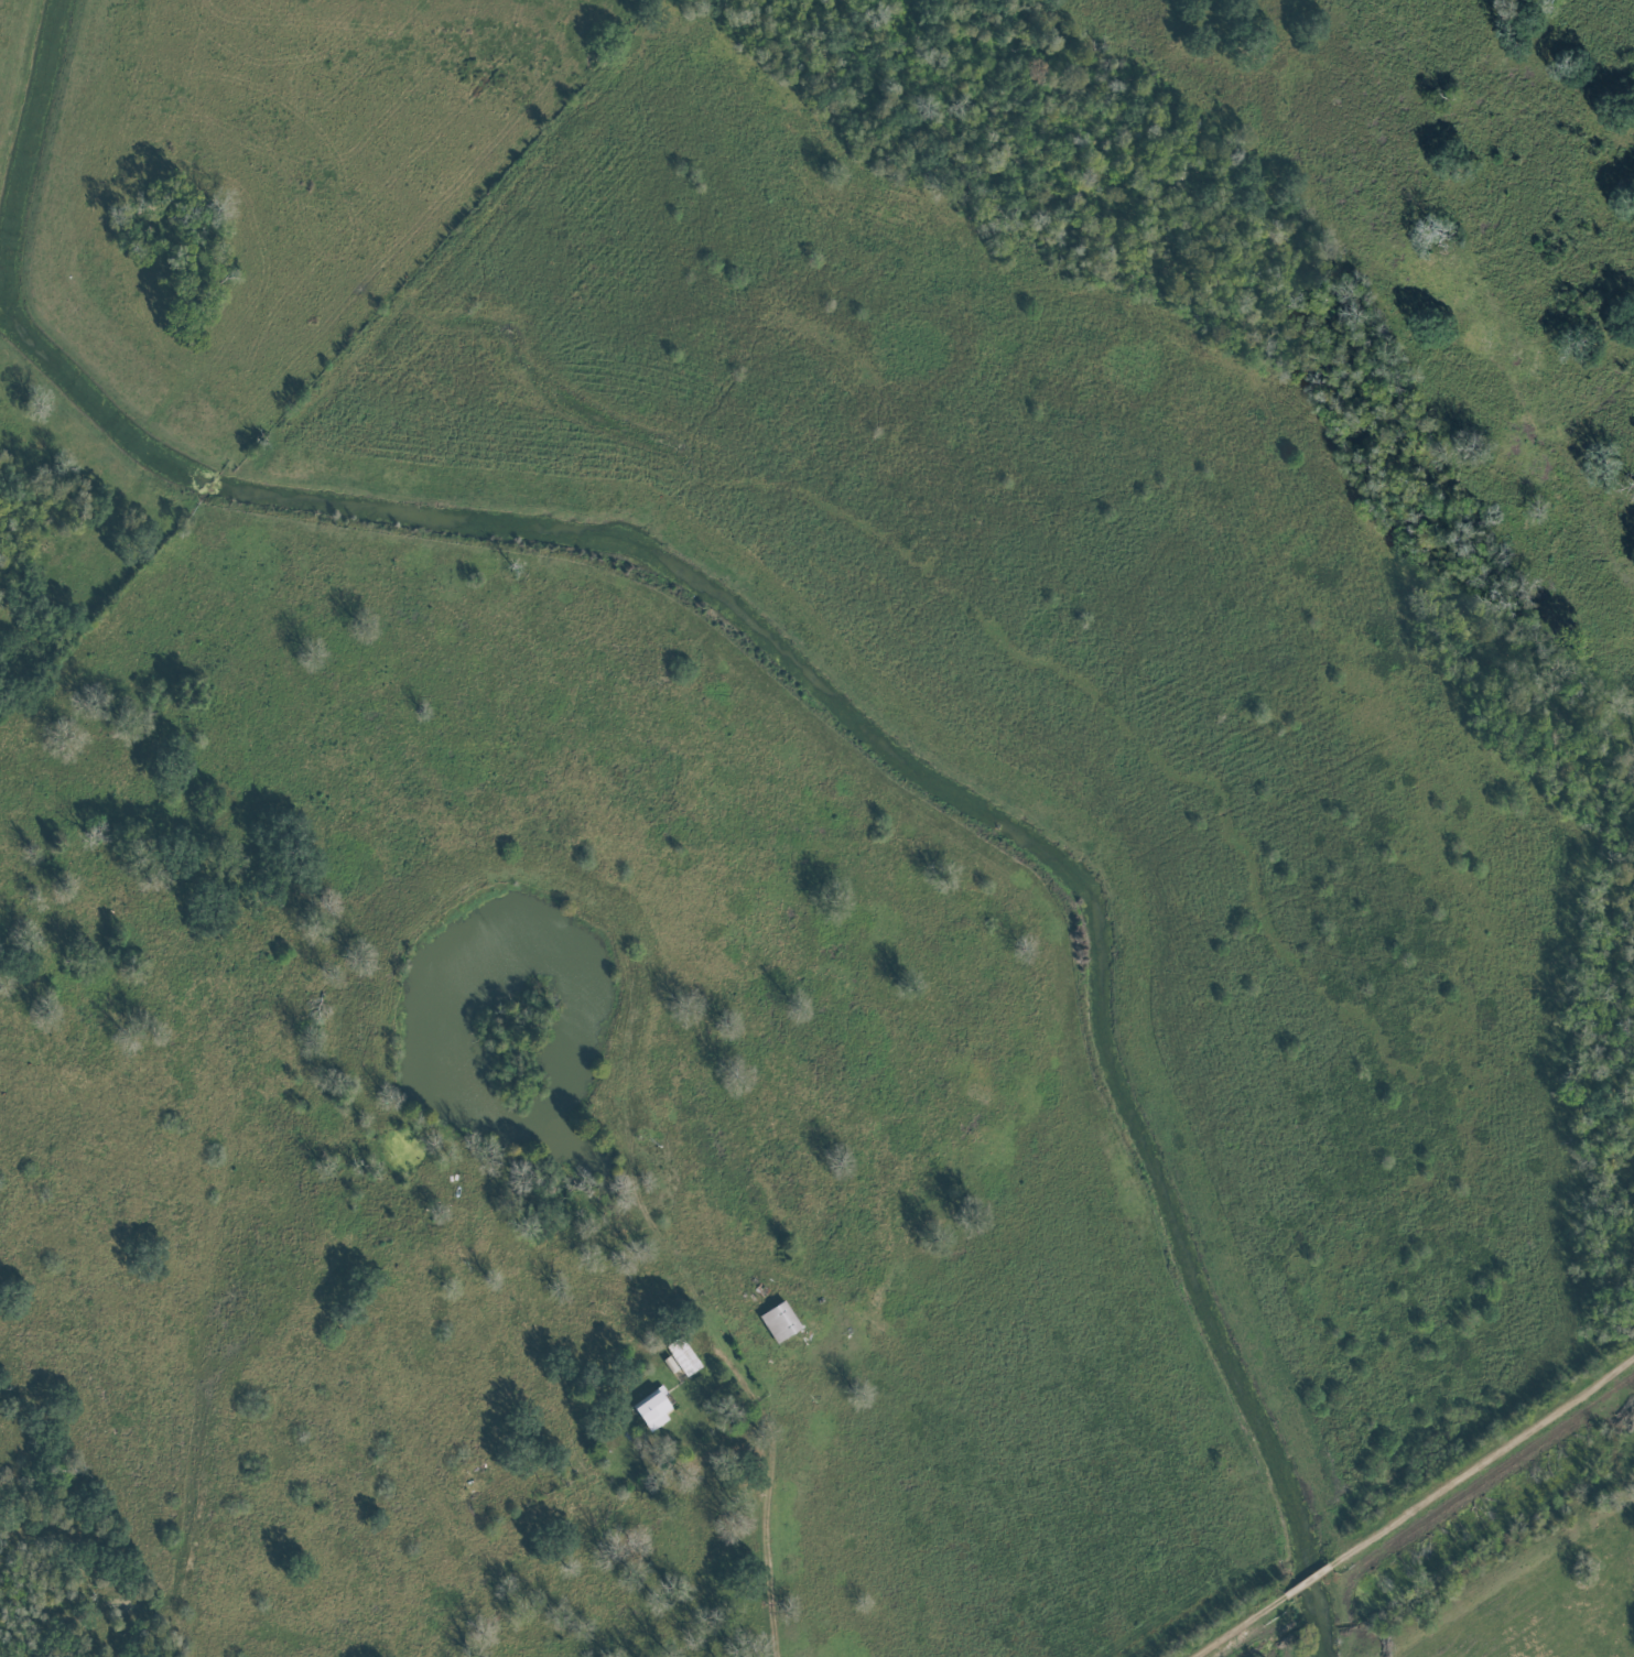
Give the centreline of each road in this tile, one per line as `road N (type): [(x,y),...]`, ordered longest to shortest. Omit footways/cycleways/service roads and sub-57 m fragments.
road 1 (residential): [(1342,1566),(1633,1366)]

